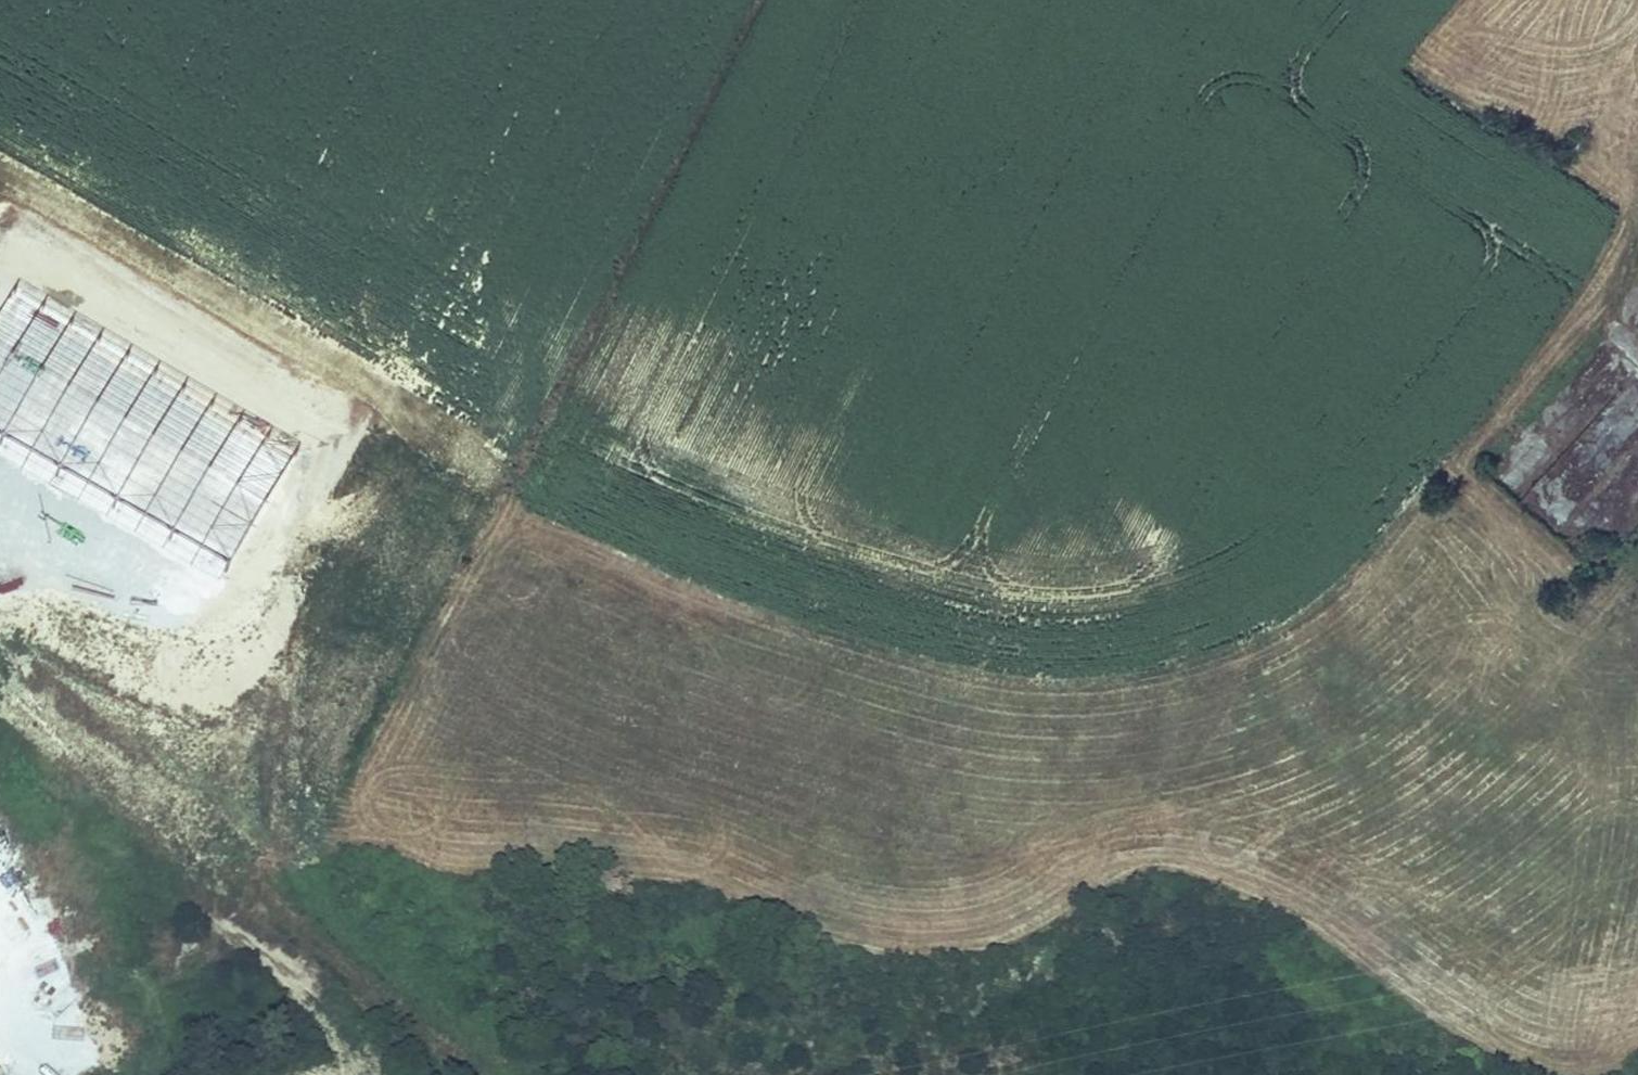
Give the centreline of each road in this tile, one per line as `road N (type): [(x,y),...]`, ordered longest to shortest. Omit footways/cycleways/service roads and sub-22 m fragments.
road 1 (track): [(483,1074),(0,665)]

